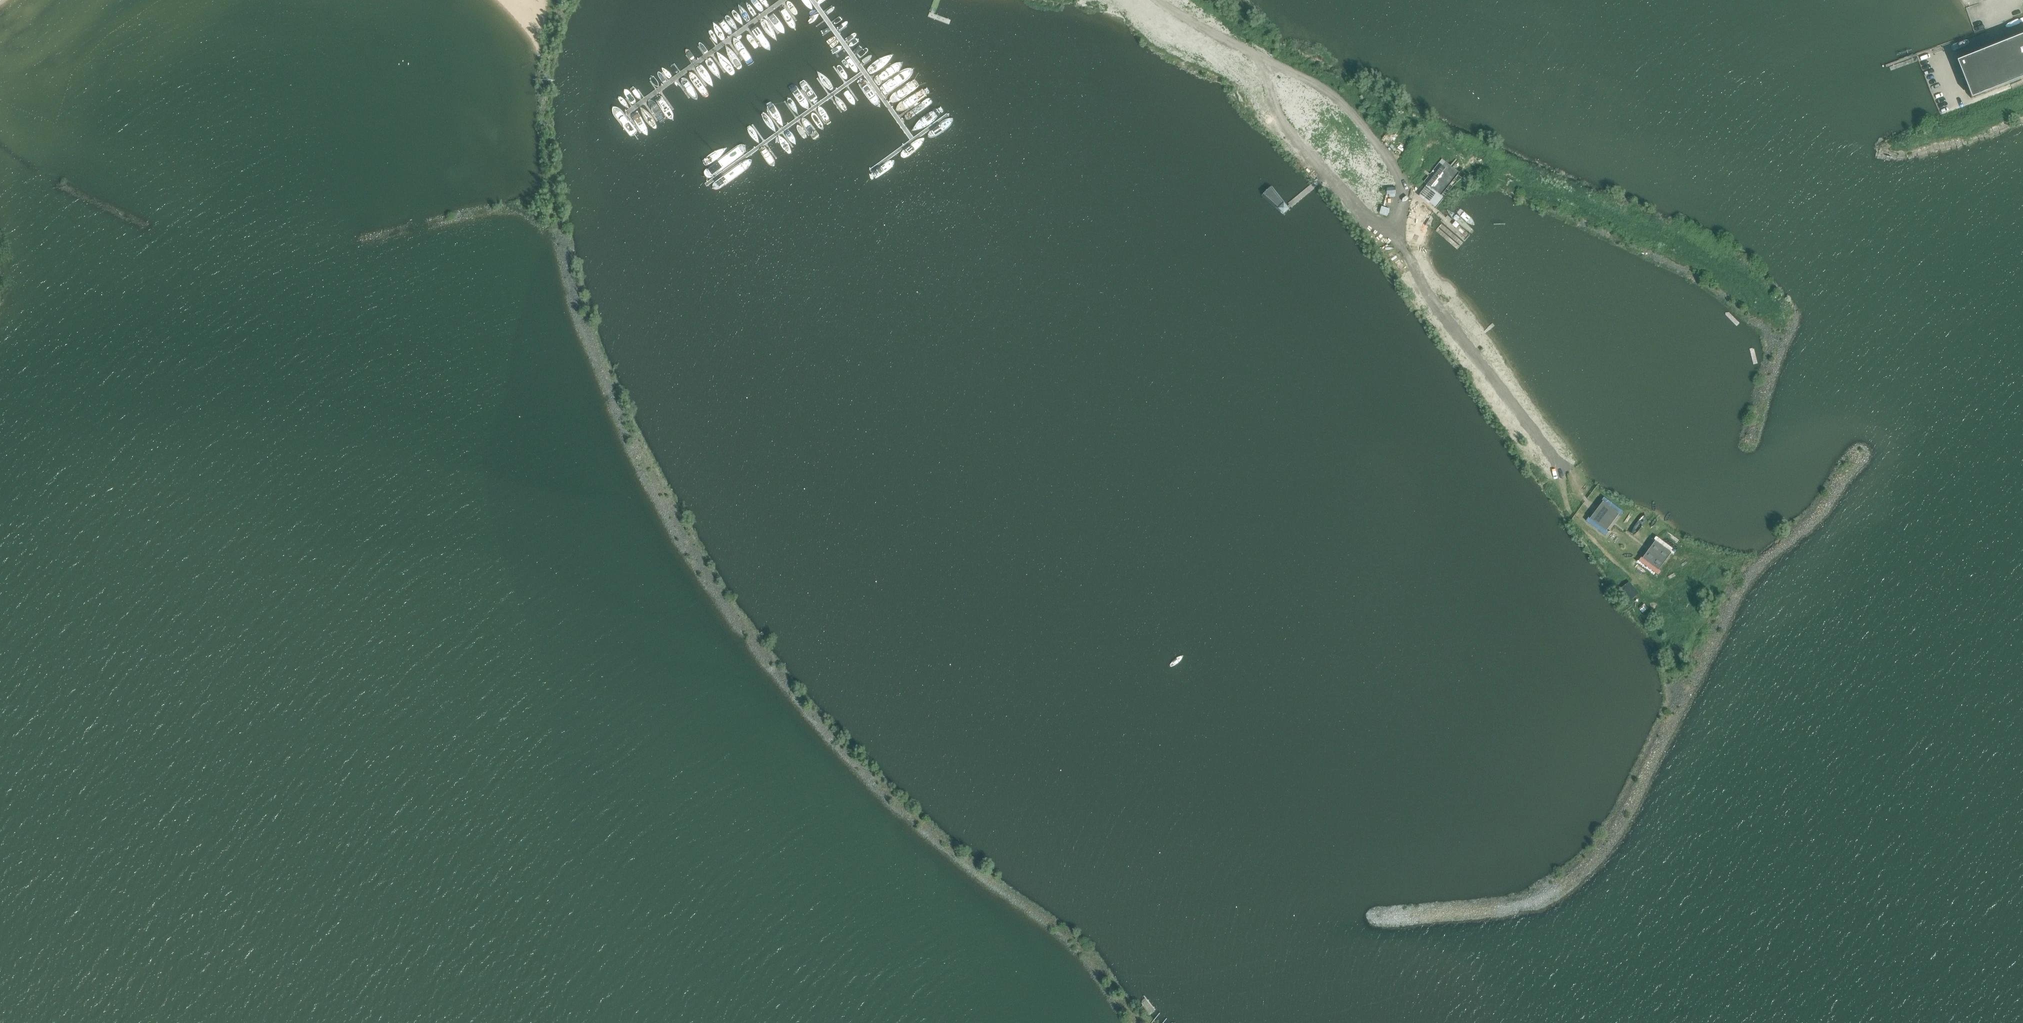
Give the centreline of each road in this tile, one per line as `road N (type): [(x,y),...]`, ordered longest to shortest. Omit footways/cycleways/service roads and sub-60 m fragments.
road 1 (track): [(1260,60),(1282,132),(1390,238),(1563,459),(1550,485),(1572,524)]

